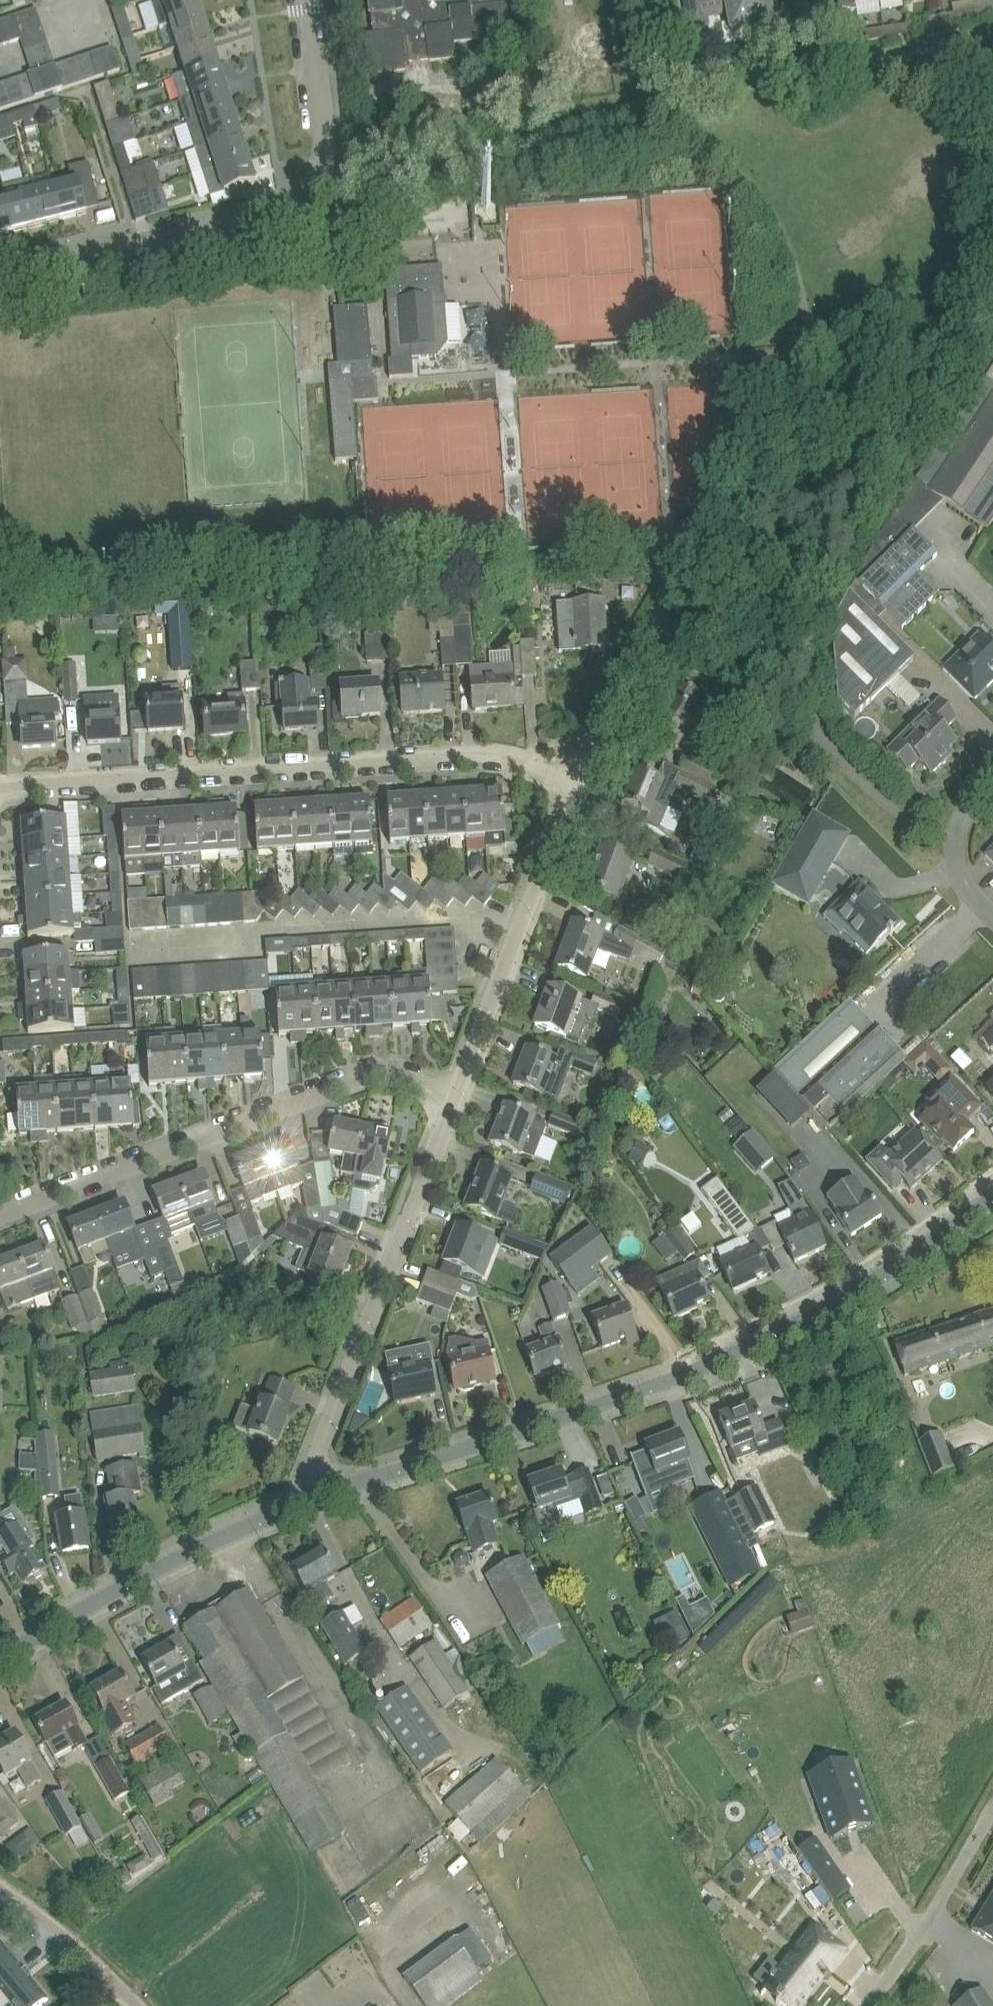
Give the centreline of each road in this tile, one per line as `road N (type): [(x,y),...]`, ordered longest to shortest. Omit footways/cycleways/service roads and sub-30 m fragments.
road 1 (tertiary): [(324,1492),(740,1350),(870,1282),(992,1197)]
road 2 (residential): [(572,785),(524,763),(481,757),(0,791)]
road 3 (residential): [(0,278),(305,195),(324,143),(309,0)]
road 4 (residential): [(0,1216),(359,1079),(392,1077),(452,1099)]
road 5 (residential): [(324,1492),(318,1459),(332,1409),(452,1099)]
road 6 (tertiary): [(0,1664),(105,1592),(324,1492)]
road 7 (residential): [(452,1099),(572,785)]
road 8 (unclassified): [(867,2005),(992,1809)]
road 9 (unclassified): [(136,2005),(0,1888)]
road 10 (residential): [(992,917),(962,881),(955,854),(960,824),(992,764)]

